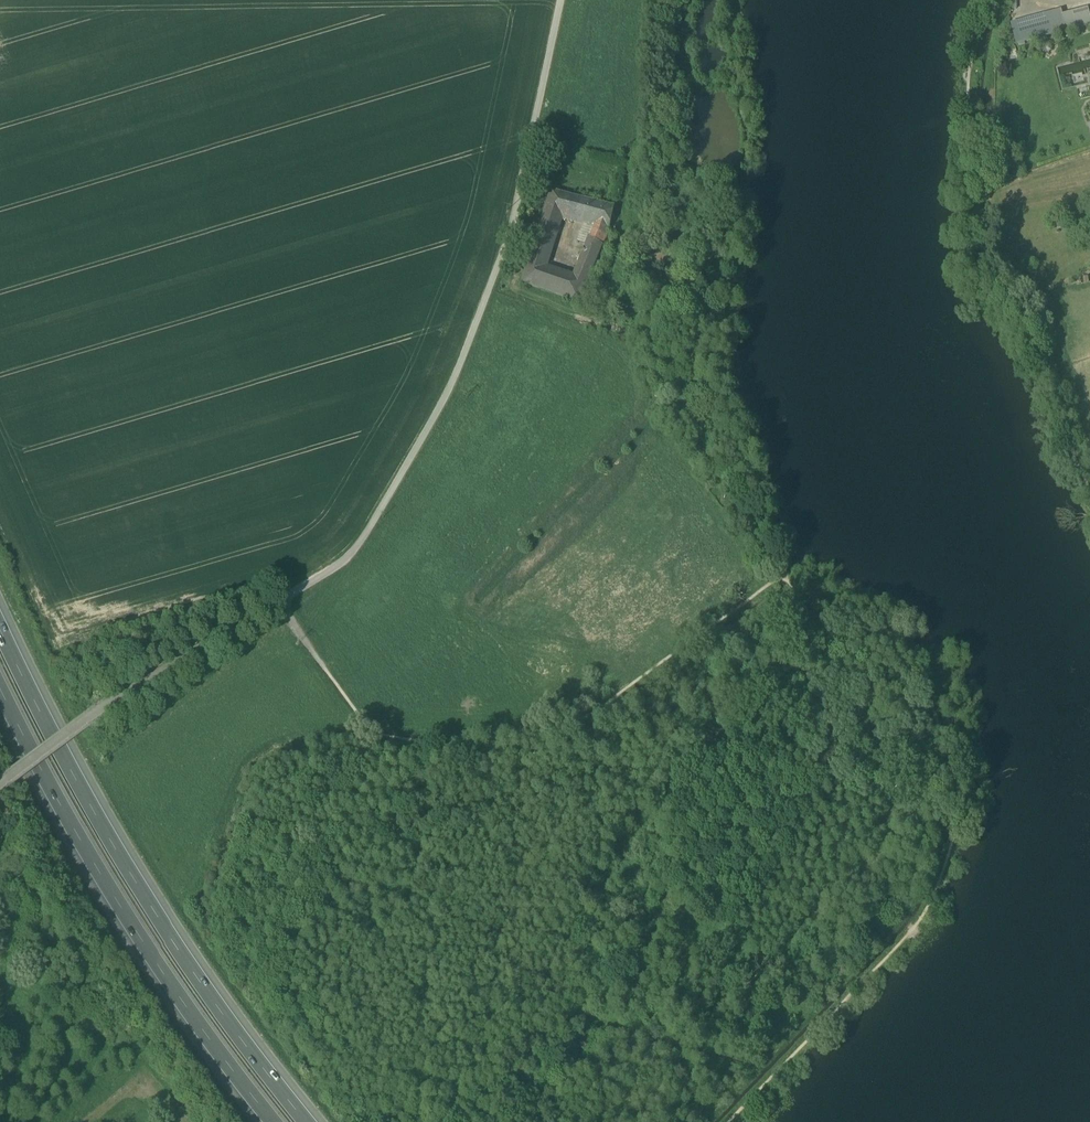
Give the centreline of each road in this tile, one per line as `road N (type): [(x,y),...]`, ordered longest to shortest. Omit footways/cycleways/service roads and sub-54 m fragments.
road 1 (unclassified): [(561,0),(513,226),(449,391),(349,560),(100,711),(0,788)]
road 2 (motorway): [(306,1121),(124,866),(0,630)]
road 3 (motorway): [(0,687),(101,875),(273,1121)]

